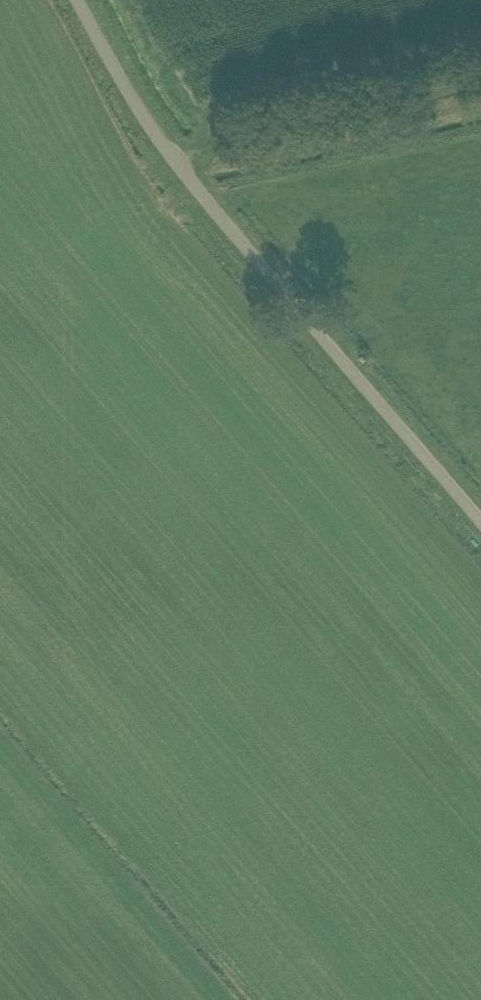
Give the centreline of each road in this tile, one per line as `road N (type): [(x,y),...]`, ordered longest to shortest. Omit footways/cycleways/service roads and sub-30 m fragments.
road 1 (unclassified): [(480,526),(167,156),(74,0)]

